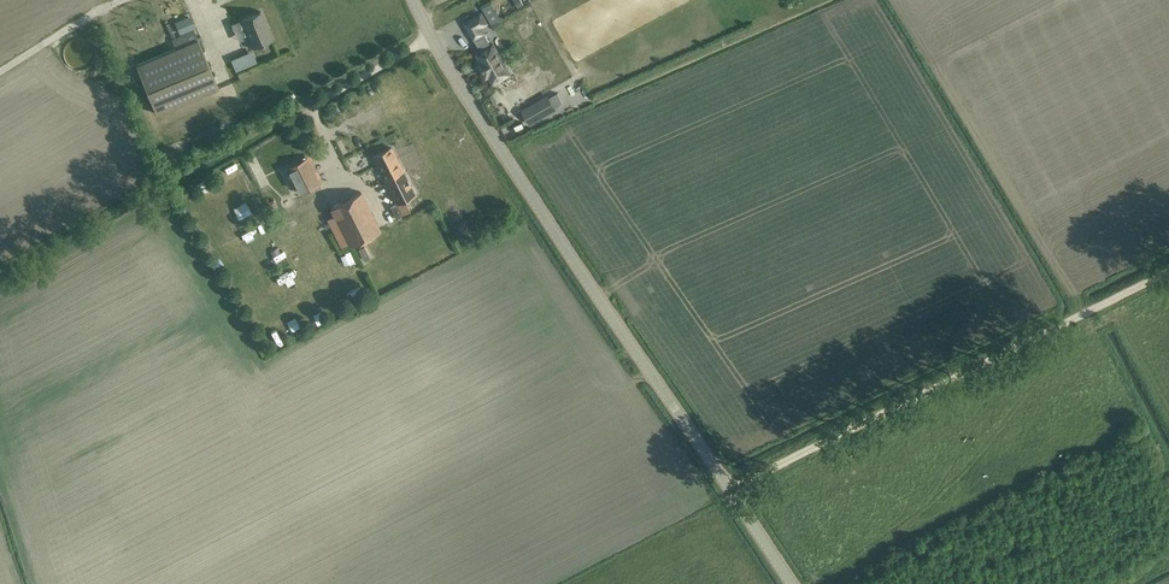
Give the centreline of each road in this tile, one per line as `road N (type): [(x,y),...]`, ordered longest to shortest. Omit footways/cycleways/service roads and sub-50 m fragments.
road 1 (tertiary): [(724,488),(441,61),(411,0)]
road 2 (residential): [(724,488),(1168,268)]

